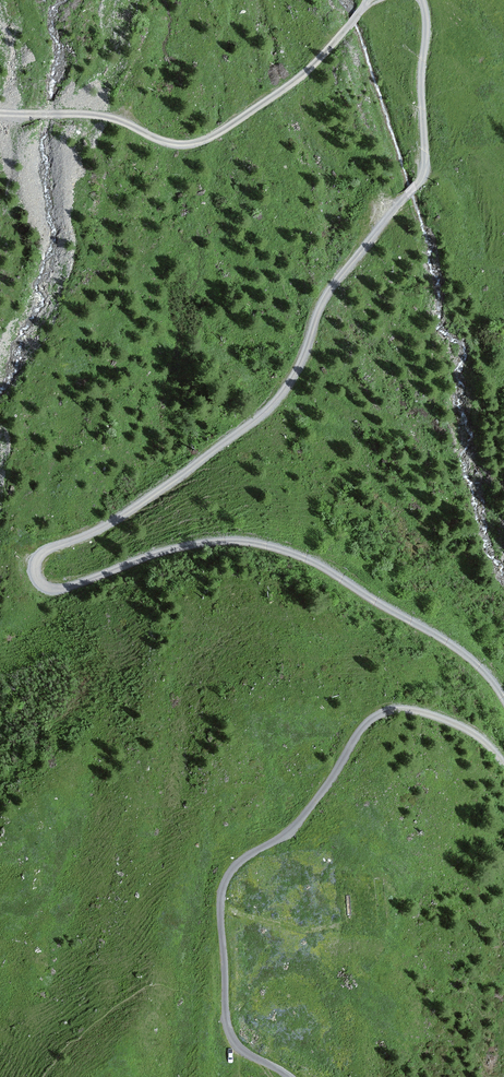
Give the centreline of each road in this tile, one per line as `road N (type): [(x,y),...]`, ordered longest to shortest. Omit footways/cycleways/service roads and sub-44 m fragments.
road 1 (track): [(421,0),(428,17),(425,173),(338,281),(292,379),(273,405),(149,499),(97,532),(48,548),(35,569),(41,581),(67,587),(162,551),(229,537),(292,550),(470,655),(503,698)]
road 2 (track): [(503,764),(455,722),(411,709),(373,717),(302,819),(232,870),(221,902),(226,975)]
road 3 (track): [(370,2),(310,69),(203,141),(174,145),(108,116),(0,112)]

